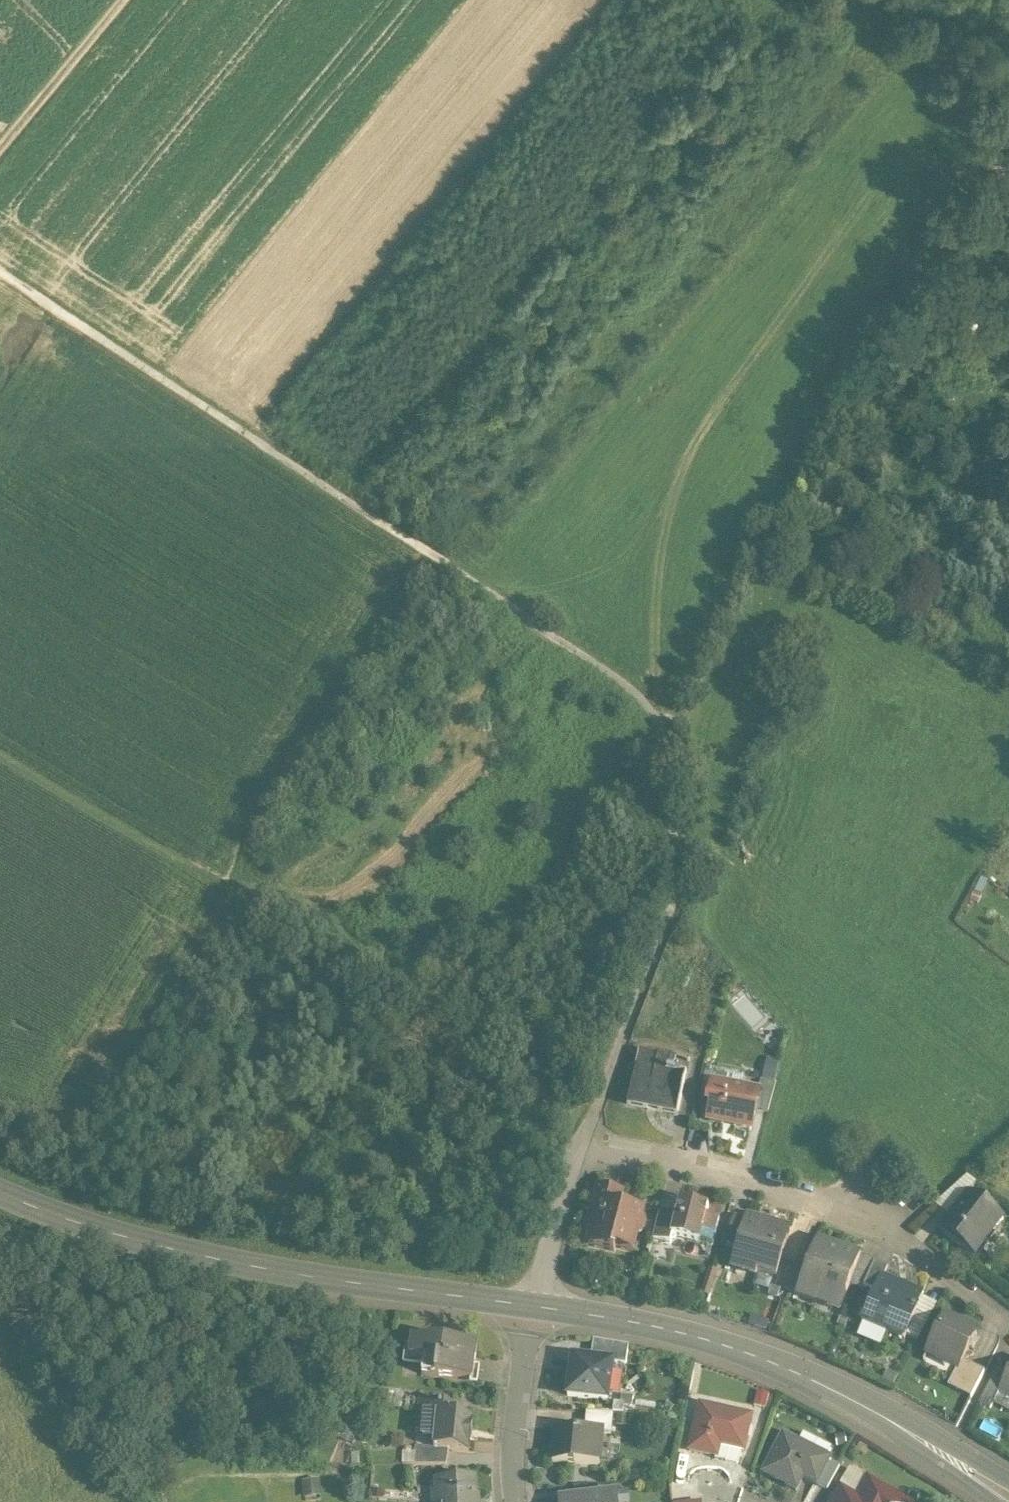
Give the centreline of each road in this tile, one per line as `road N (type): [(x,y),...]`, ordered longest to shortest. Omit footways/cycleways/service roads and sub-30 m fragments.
road 1 (track): [(618,1046),(673,911),(678,805),(662,725),(620,682),(0,278)]
road 2 (track): [(765,0),(988,86),(662,725)]
road 3 (track): [(564,1087),(0,757)]
road 4 (tertiary): [(0,1185),(132,1234),(255,1261),(530,1302)]
road 5 (tertiary): [(530,1302),(700,1333),(777,1361),(870,1409),(1008,1498)]
road 6 (residential): [(577,1147),(735,1183),(896,1239)]
road 7 (residential): [(513,1501),(510,1434),(530,1302)]
road 8 (track): [(122,0),(0,150)]
road 9 (residential): [(530,1302),(577,1147)]

